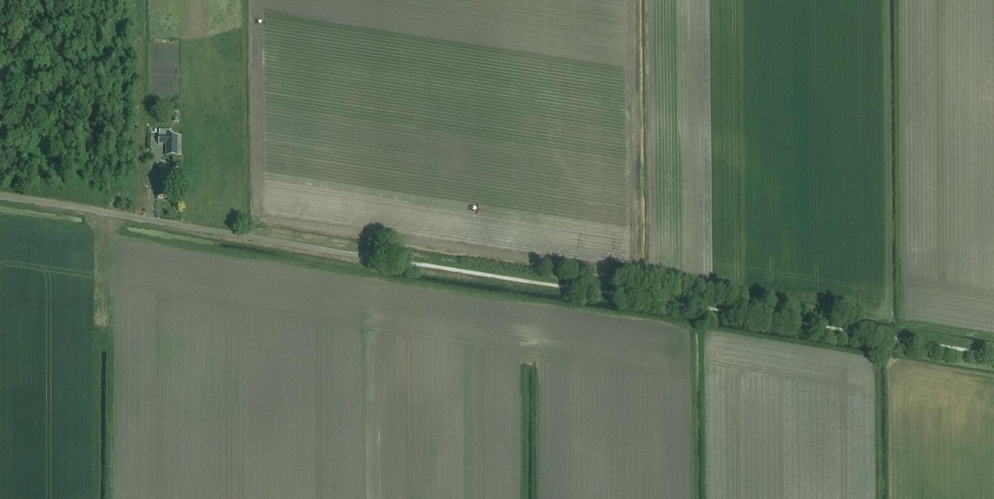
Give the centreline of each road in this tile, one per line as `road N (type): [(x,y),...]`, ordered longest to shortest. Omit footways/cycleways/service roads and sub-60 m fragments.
road 1 (unclassified): [(369,256),(0,197)]

